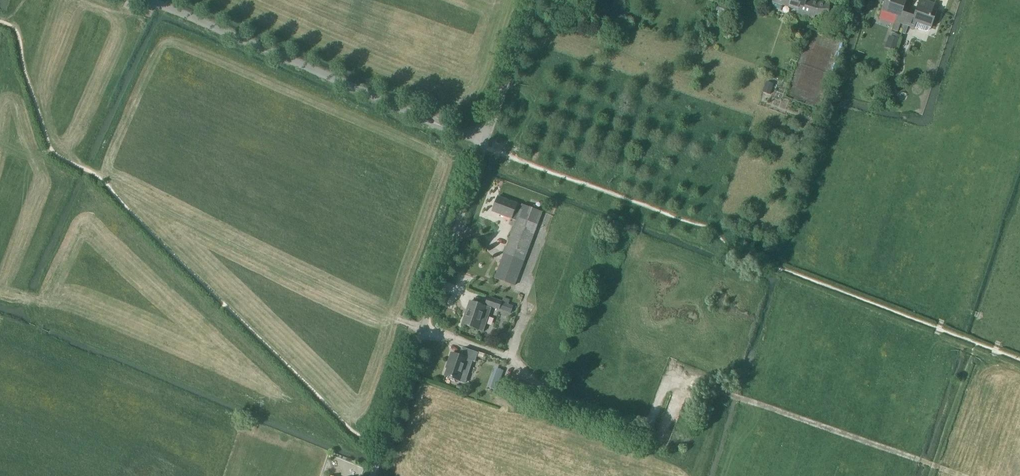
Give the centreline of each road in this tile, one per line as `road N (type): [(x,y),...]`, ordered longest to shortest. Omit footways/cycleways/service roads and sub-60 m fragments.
road 1 (track): [(963,475),(672,376),(649,428),(538,388),(507,357),(422,330)]
road 2 (unclassified): [(373,475),(535,0)]

